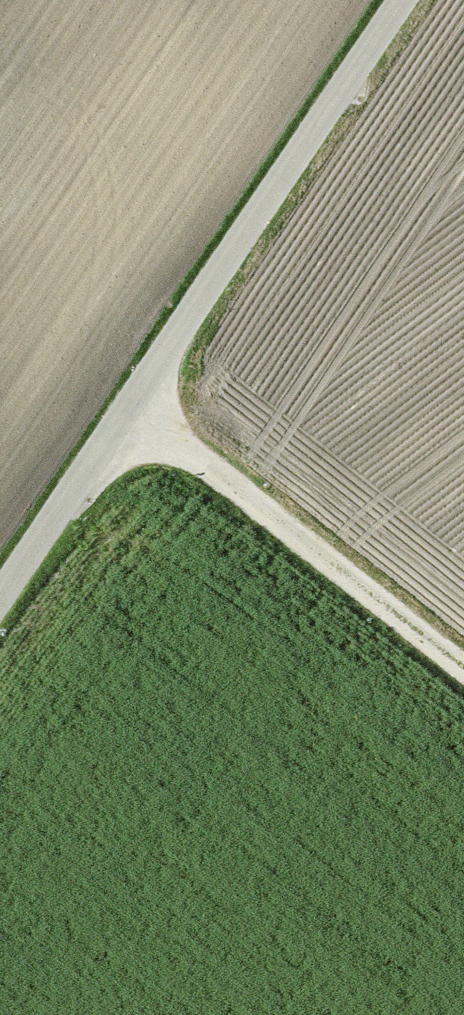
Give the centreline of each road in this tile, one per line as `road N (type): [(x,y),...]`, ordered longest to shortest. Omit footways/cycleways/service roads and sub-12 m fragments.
road 1 (unclassified): [(0,629),(424,0)]
road 2 (track): [(463,681),(144,421)]

